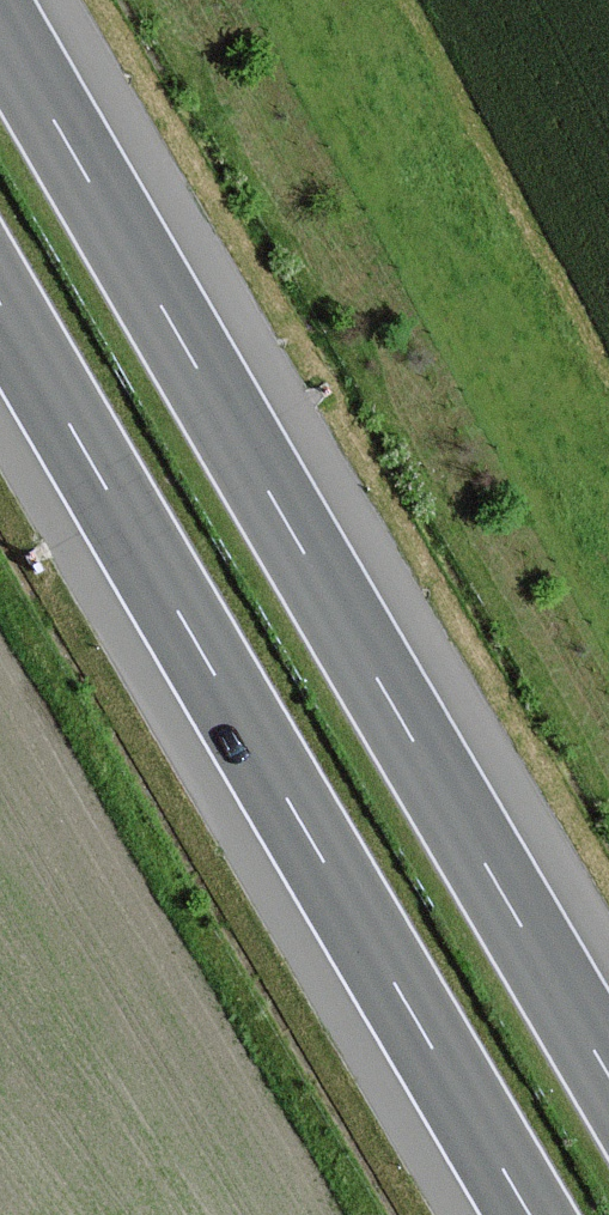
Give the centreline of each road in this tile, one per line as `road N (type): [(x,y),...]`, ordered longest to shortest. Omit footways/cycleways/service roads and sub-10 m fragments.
road 1 (motorway): [(608,1084),(0,26)]
road 2 (motorway): [(0,315),(520,1214)]

